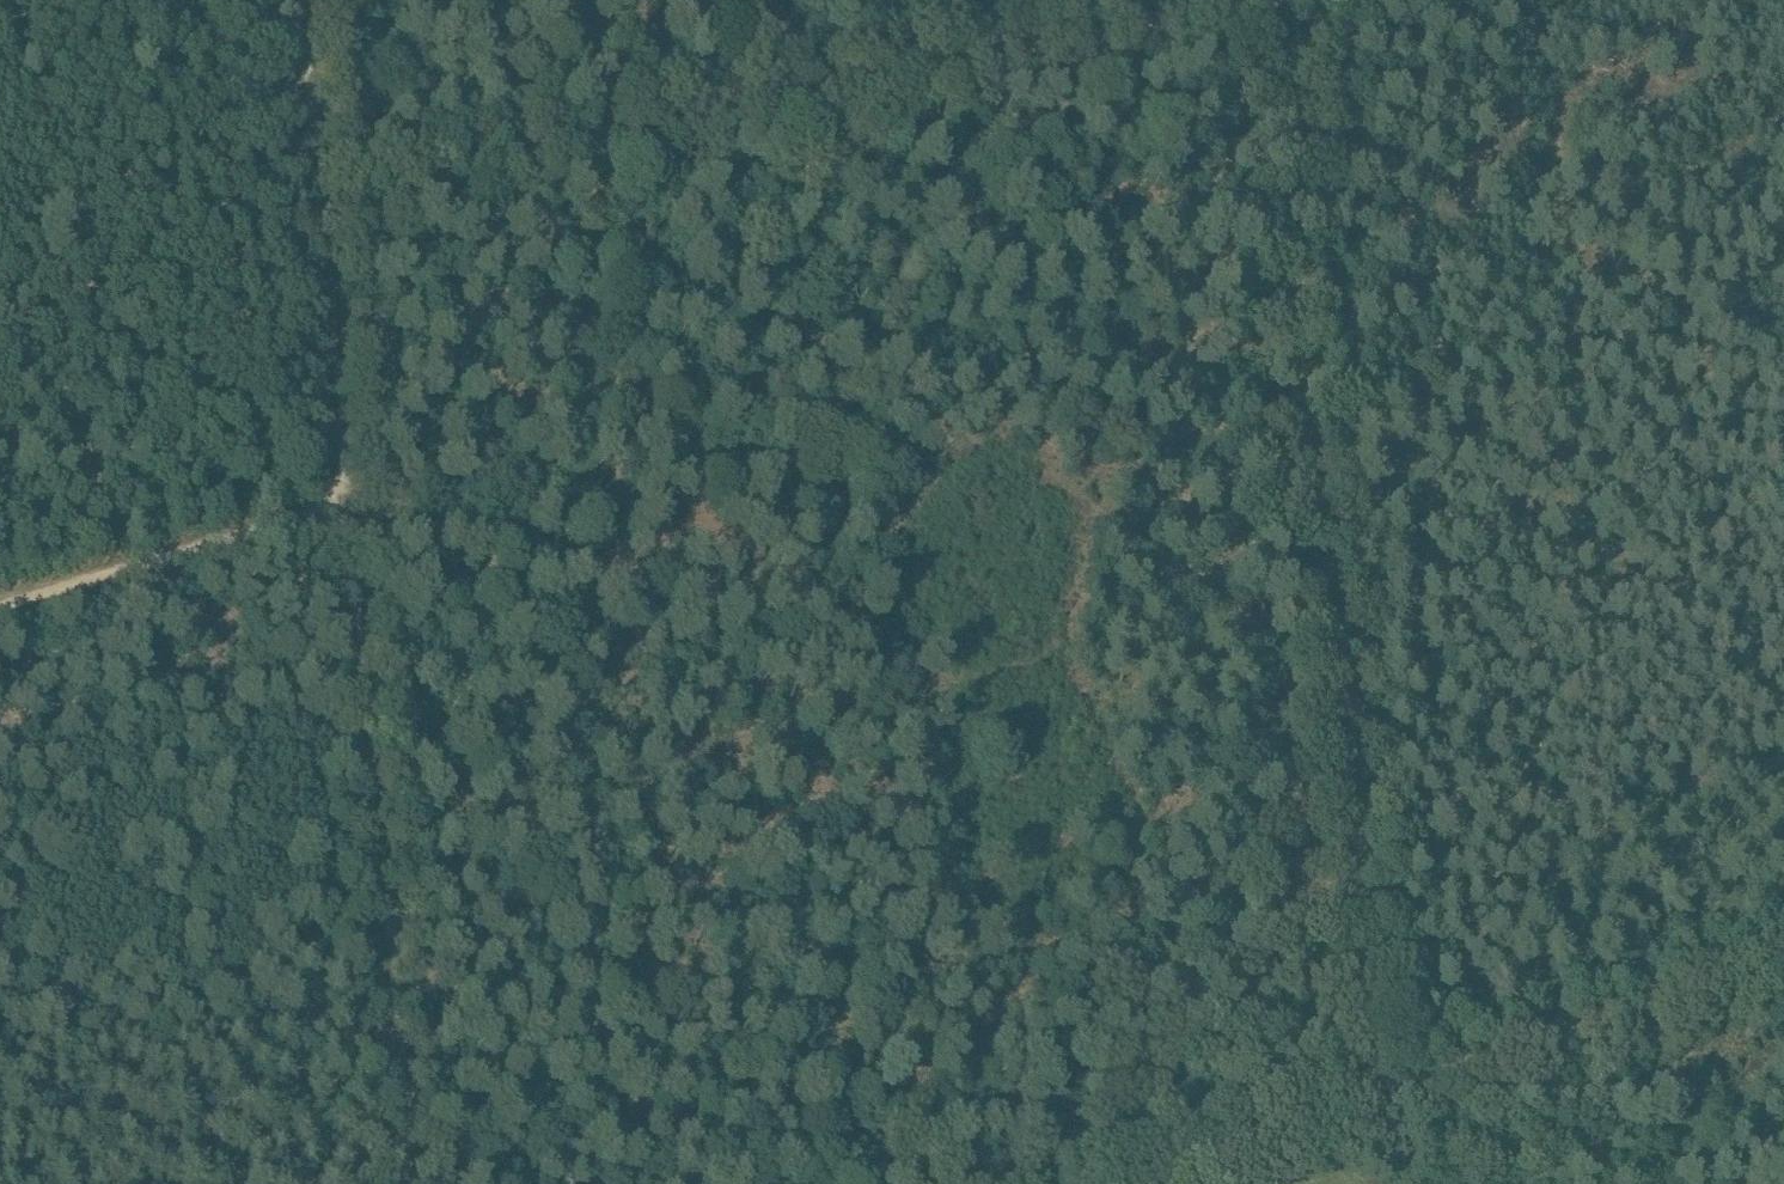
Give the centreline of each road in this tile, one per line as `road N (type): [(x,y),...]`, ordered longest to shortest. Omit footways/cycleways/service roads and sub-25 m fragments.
road 1 (track): [(1153,1183),(1783,941)]

